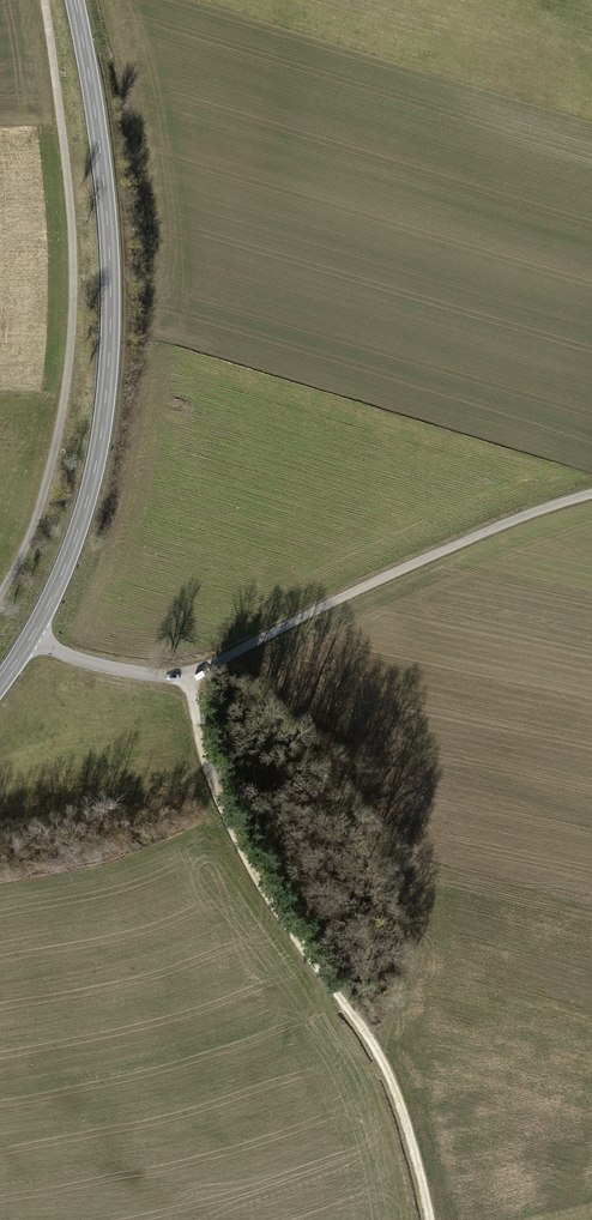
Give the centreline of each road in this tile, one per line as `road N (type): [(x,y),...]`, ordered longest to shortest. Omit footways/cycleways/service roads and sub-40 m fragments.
road 1 (secondary): [(75,0),(110,230),(111,373),(96,472),(67,568),(33,635)]
road 2 (unclassified): [(33,635),(61,654),(106,667),(190,674),(342,593),(591,493)]
road 3 (track): [(427,1219),(408,1124),(377,1053),(227,826),(190,674)]

